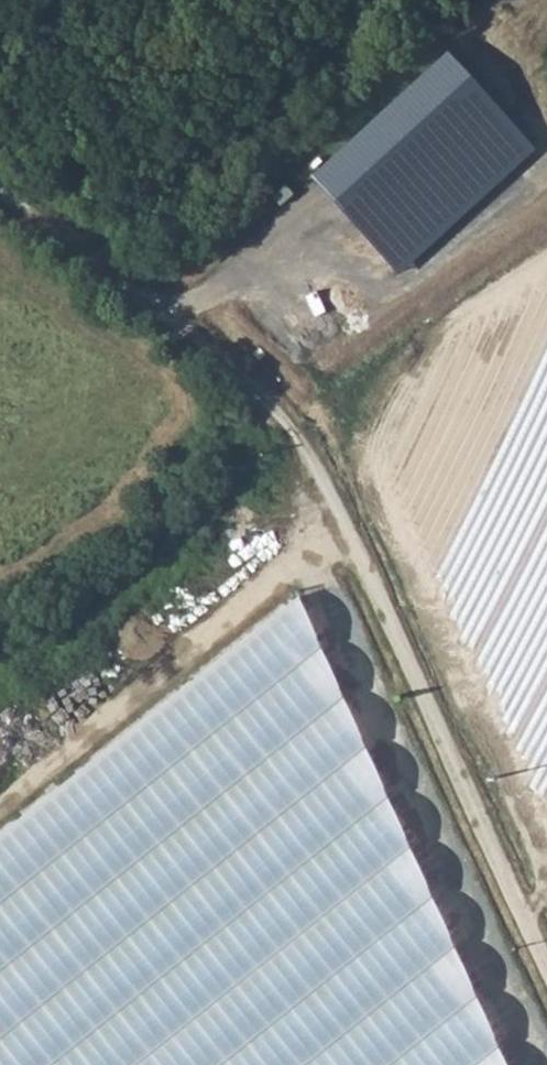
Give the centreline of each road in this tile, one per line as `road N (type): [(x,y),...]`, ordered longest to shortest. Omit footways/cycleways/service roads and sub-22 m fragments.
road 1 (track): [(0,199),(260,389),(318,481),(546,963)]

